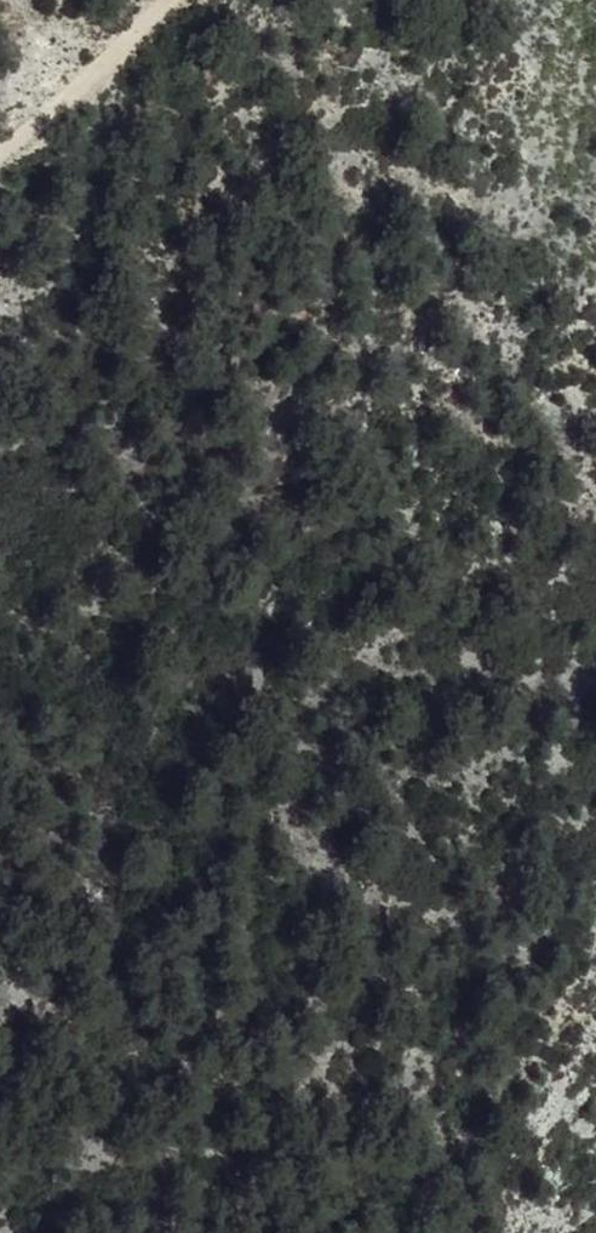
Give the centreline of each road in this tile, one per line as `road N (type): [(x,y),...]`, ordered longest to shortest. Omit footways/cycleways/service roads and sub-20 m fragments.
road 1 (track): [(0,160),(76,98),(175,0)]

